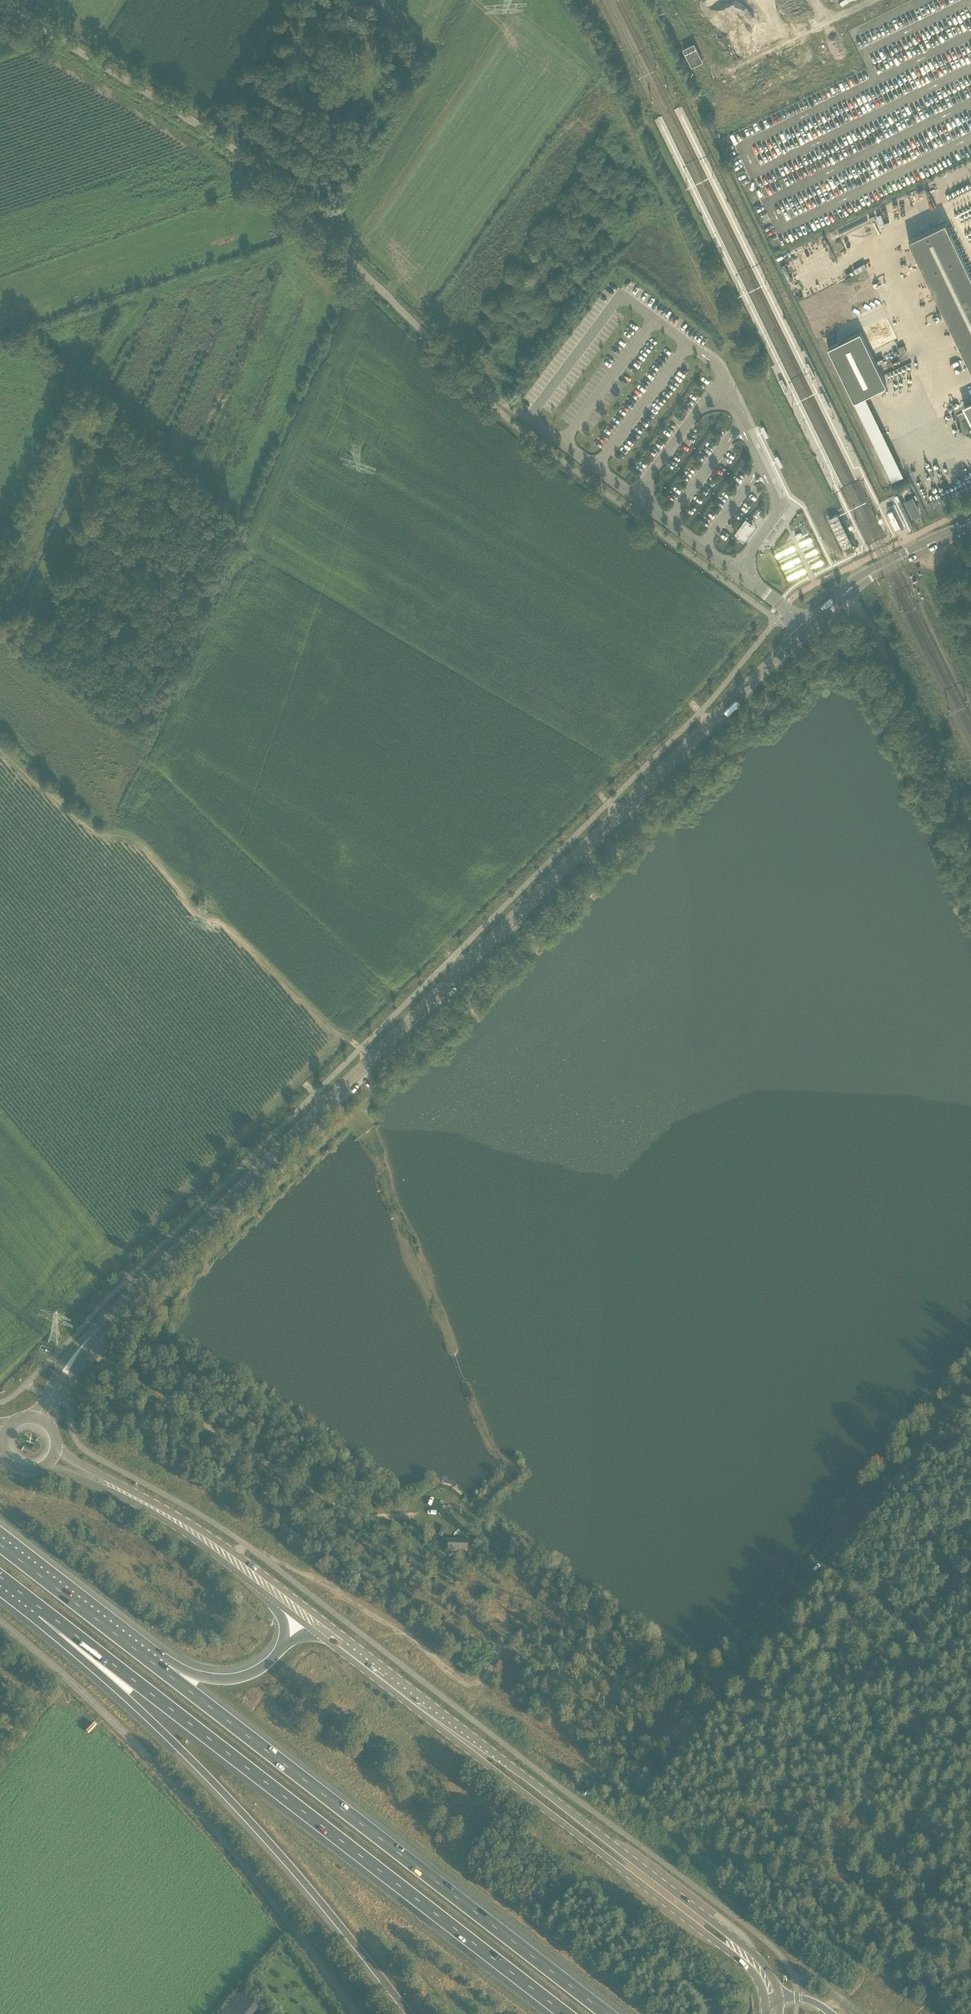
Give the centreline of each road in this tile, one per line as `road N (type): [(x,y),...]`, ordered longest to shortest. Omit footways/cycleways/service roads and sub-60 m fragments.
road 1 (tertiary): [(75,1356),(808,628)]
road 2 (motorway): [(42,1611),(564,2013)]
road 3 (motorway): [(606,2013),(147,1655)]
road 4 (motorway): [(42,1611),(271,1845),(409,2013)]
road 5 (unclassified): [(354,2013),(296,1929),(169,1783),(0,1621)]
road 6 (track): [(0,739),(94,834),(134,840),(373,1057)]
road 7 (track): [(229,1558),(257,1548),(474,1685),(489,1676),(501,1652),(502,1602)]
road 8 (secondary): [(738,1954),(725,1933),(473,1737),(452,1730)]
road 9 (secondary): [(452,1730),(465,1748),(738,1954)]
road 10 (track): [(318,226),(295,242),(149,296),(97,374),(80,382)]
road 11 (track): [(970,823),(850,587)]
road 12 (tertiary): [(306,1617),(213,1546),(121,1490)]
road 13 (track): [(474,1685),(623,1791),(648,1798)]
road 14 (tertiary): [(808,628),(866,576),(970,525)]
road 15 (motorway): [(306,1617),(247,1676),(201,1677),(147,1655)]
road 16 (track): [(826,1874),(970,1991)]
road 17 (motorway): [(147,1655),(0,1543)]
road 18 (secondary): [(452,1730),(306,1617)]
road 19 (track): [(149,296),(35,329),(0,354)]

